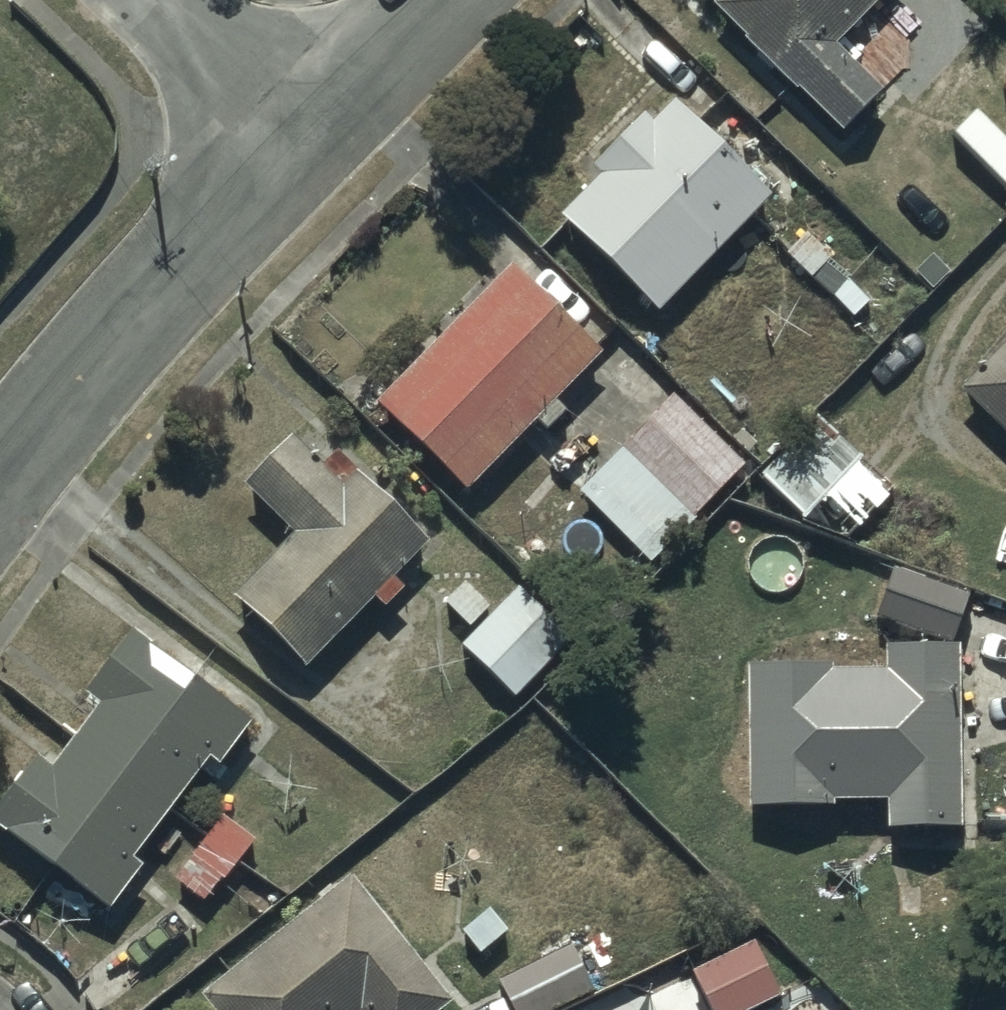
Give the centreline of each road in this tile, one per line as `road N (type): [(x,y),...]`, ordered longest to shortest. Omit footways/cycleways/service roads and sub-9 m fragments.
road 1 (residential): [(286,151),(104,355),(0,501)]
road 2 (residential): [(437,0),(286,151)]
road 3 (residential): [(138,0),(286,151)]

